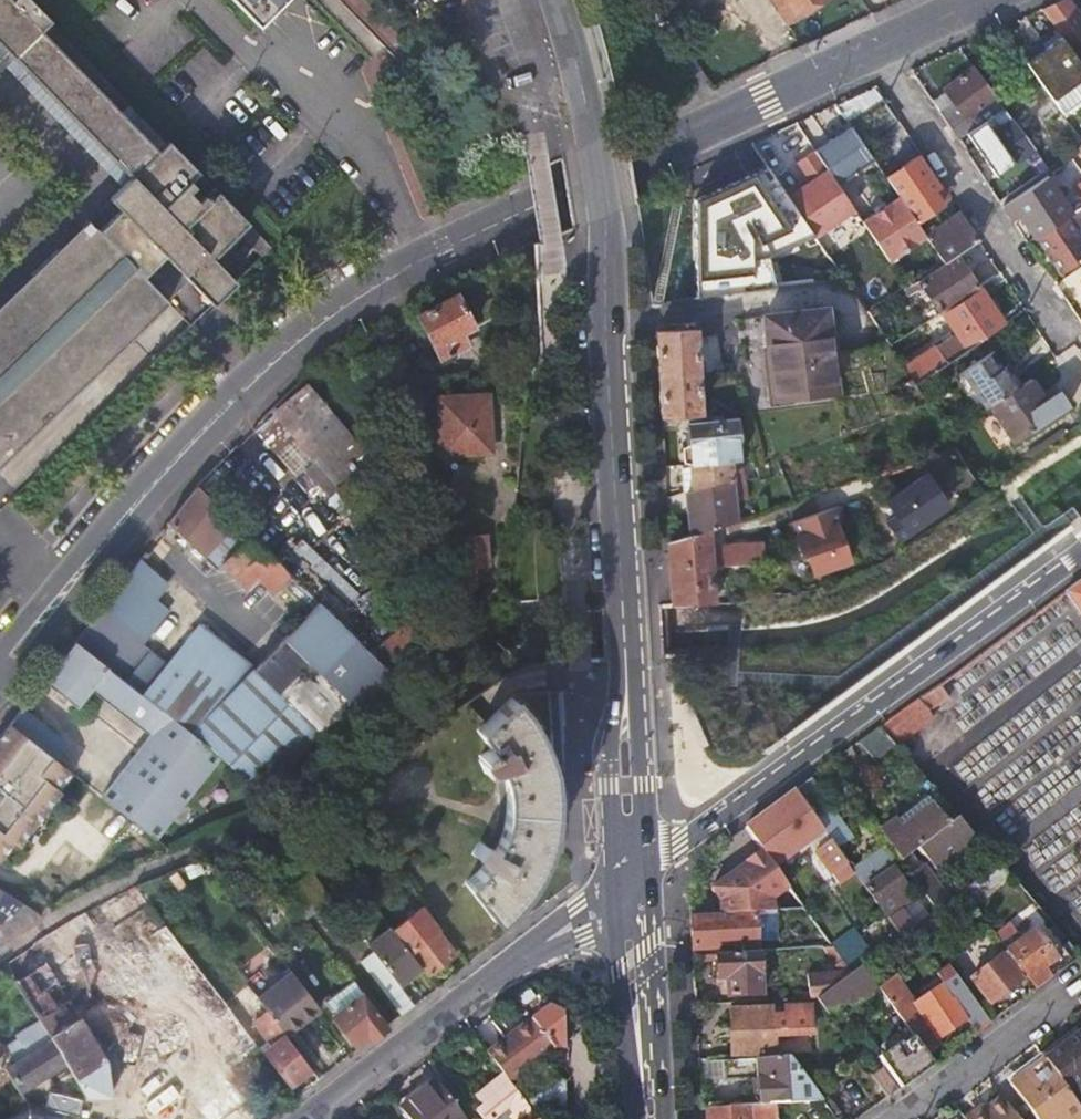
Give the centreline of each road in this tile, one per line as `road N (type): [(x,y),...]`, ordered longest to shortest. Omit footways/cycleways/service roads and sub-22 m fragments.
road 1 (secondary): [(0,675),(153,487),(311,331),(424,259),(686,137)]
road 2 (secondary): [(557,0),(606,215),(625,674)]
road 3 (residential): [(648,868),(1080,554)]
road 4 (residential): [(613,894),(313,1118)]
road 5 (residential): [(877,48),(1065,338)]
road 6 (secondary): [(657,1118),(648,868)]
road 7 (residential): [(1079,983),(897,1118)]
road 8 (secondary): [(613,894),(640,1118)]
road 9 (secondary): [(625,674),(610,760),(613,894)]
road 10 (secondary): [(877,48),(686,137)]
road 11 (secondary): [(648,868),(645,784),(625,674)]

